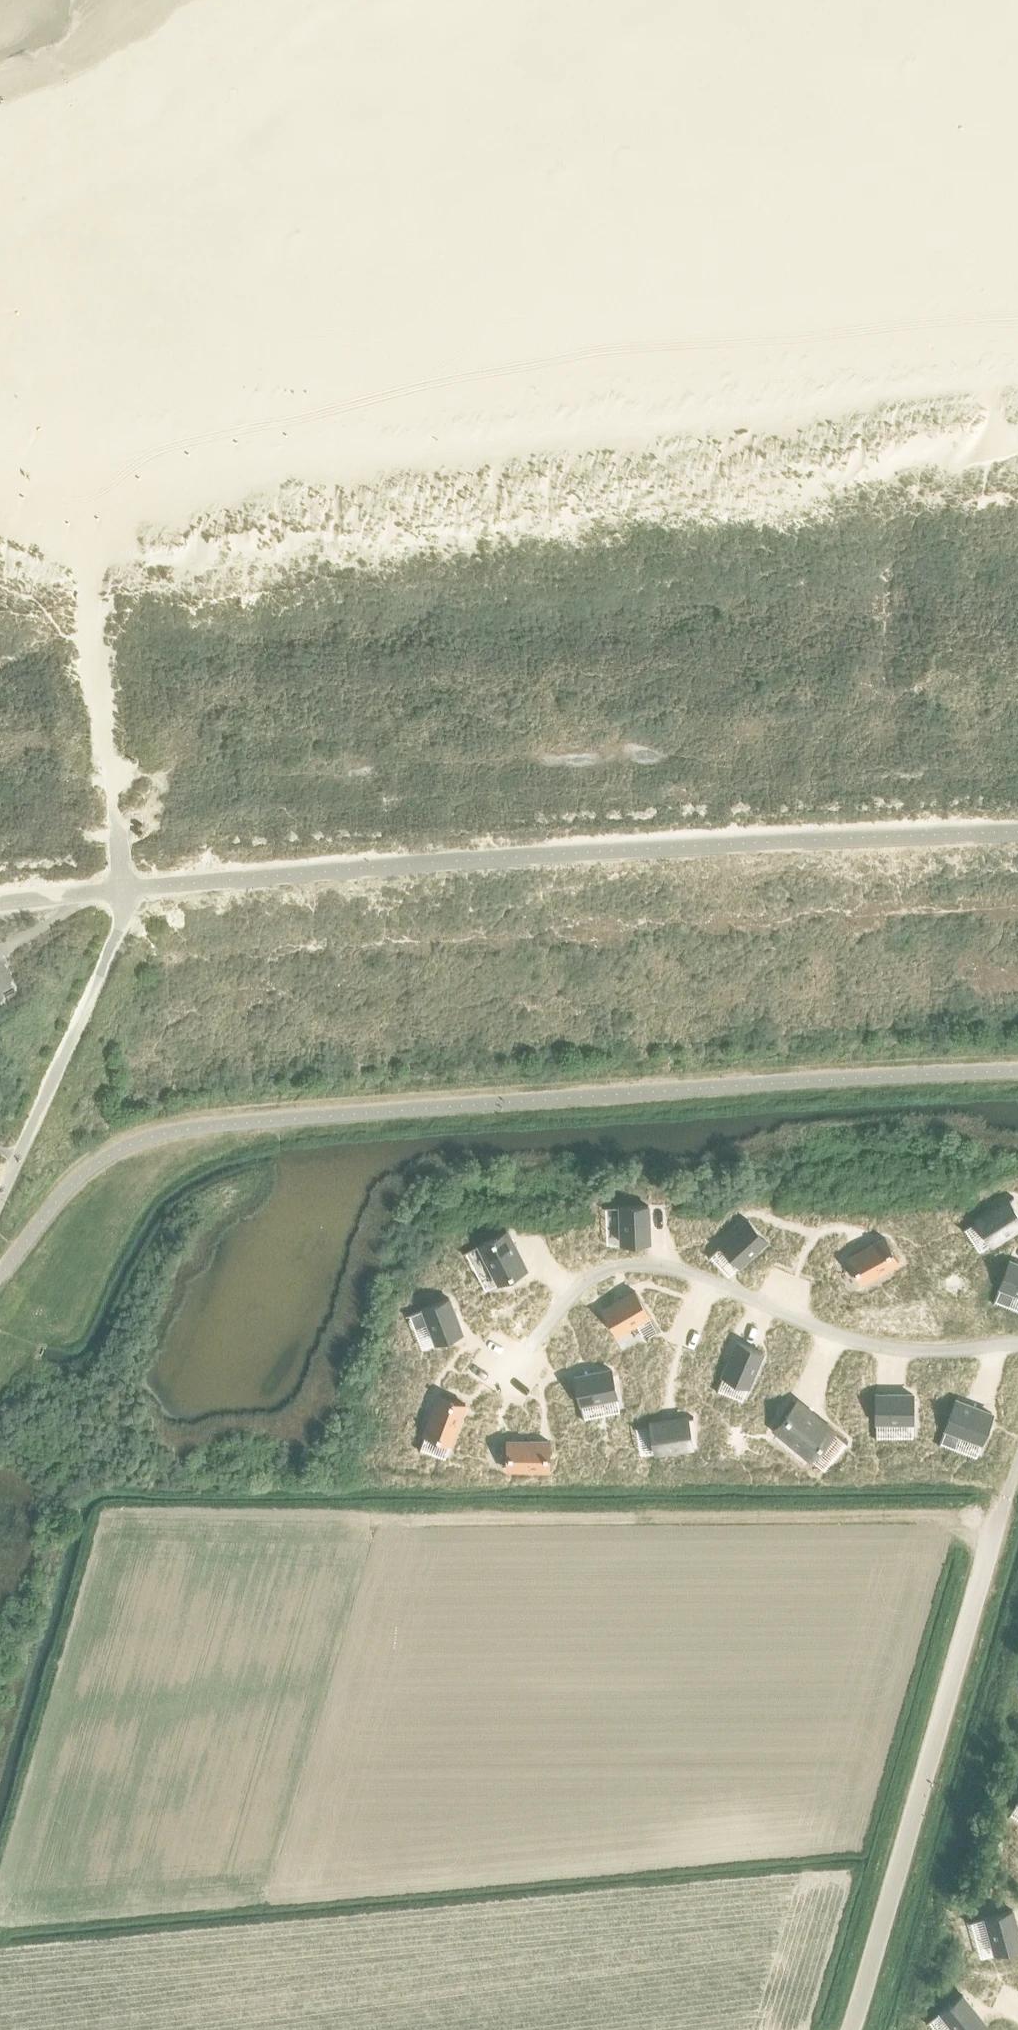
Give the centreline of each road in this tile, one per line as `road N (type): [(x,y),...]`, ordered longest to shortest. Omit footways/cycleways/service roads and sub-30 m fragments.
road 1 (track): [(123,889),(78,544),(83,509),(50,296),(0,95)]
road 2 (unclassified): [(851,2029),(997,1519)]

